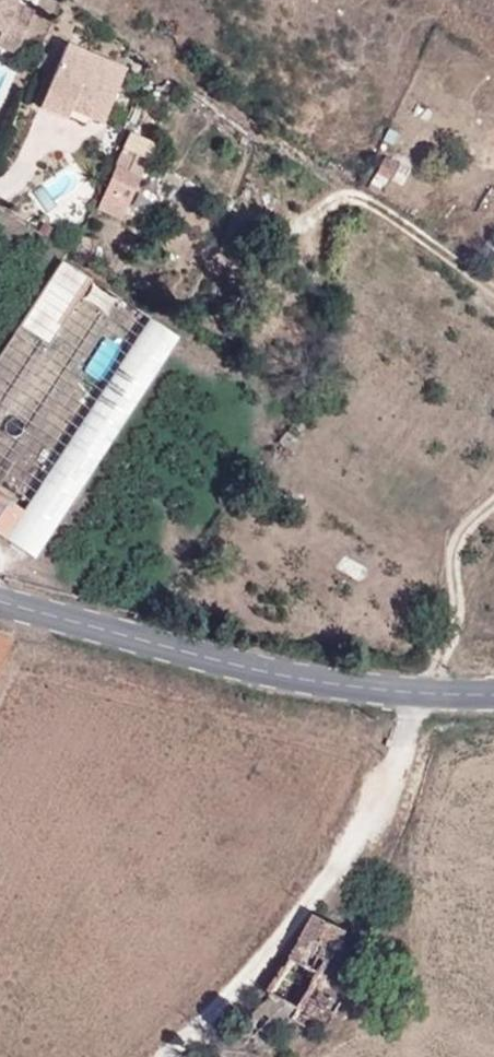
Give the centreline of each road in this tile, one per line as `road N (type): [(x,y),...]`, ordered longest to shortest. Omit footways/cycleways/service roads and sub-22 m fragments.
road 1 (residential): [(427,693),(383,788),(284,934),(172,1056)]
road 2 (tertiary): [(0,601),(285,675),(427,693)]

